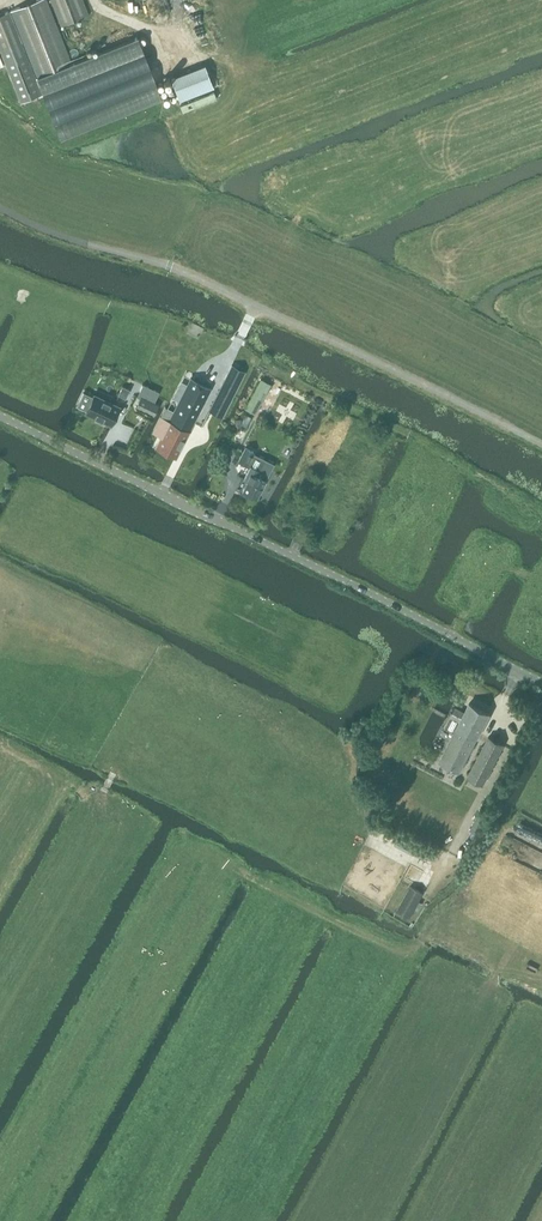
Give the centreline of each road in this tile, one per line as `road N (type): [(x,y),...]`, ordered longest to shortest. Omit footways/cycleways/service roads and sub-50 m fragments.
road 1 (unclassified): [(541,683),(0,415)]
road 2 (unclassified): [(541,444),(187,273),(70,239),(0,208)]

